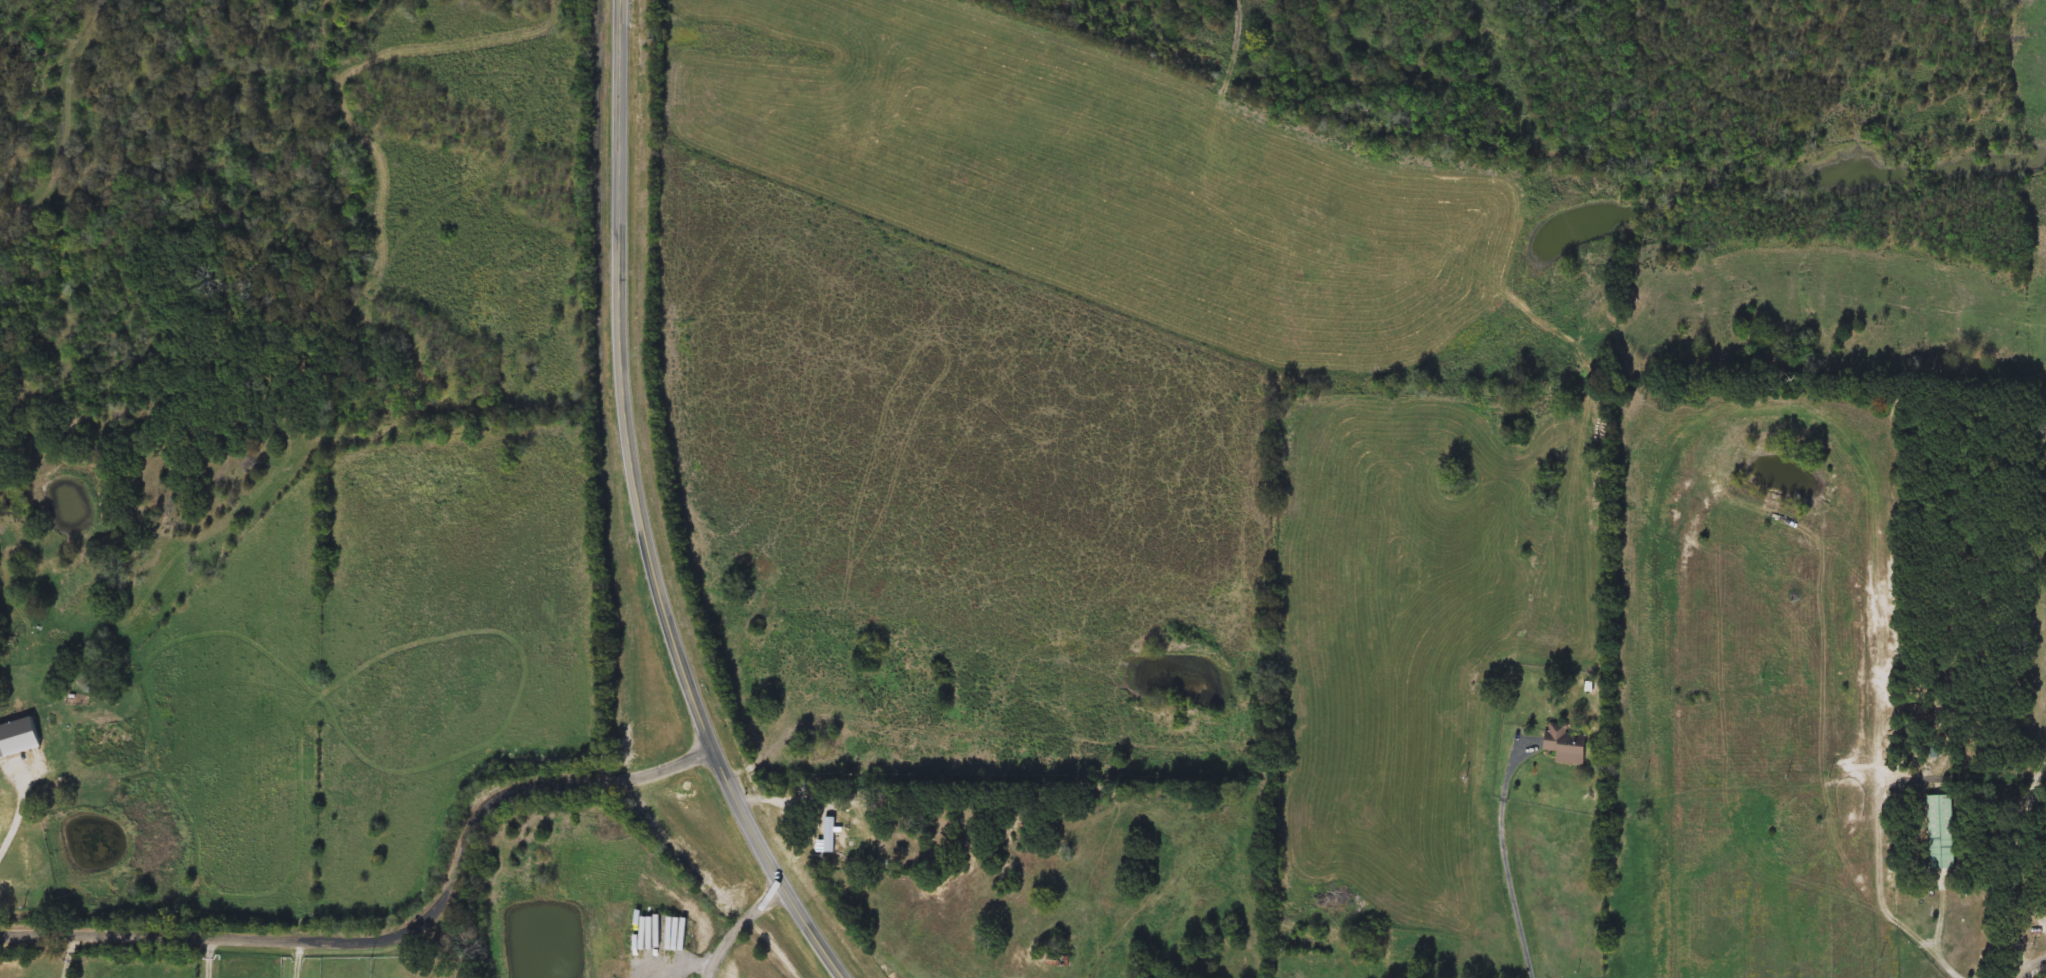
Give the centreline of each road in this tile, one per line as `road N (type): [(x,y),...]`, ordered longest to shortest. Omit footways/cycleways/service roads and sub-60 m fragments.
road 1 (tertiary): [(863,977),(738,773),(685,652),(659,564),(630,389),(623,0)]
road 2 (residential): [(0,932),(301,934),(426,924),(448,892),(468,820),(488,787),(528,772),(668,765),(717,729)]

